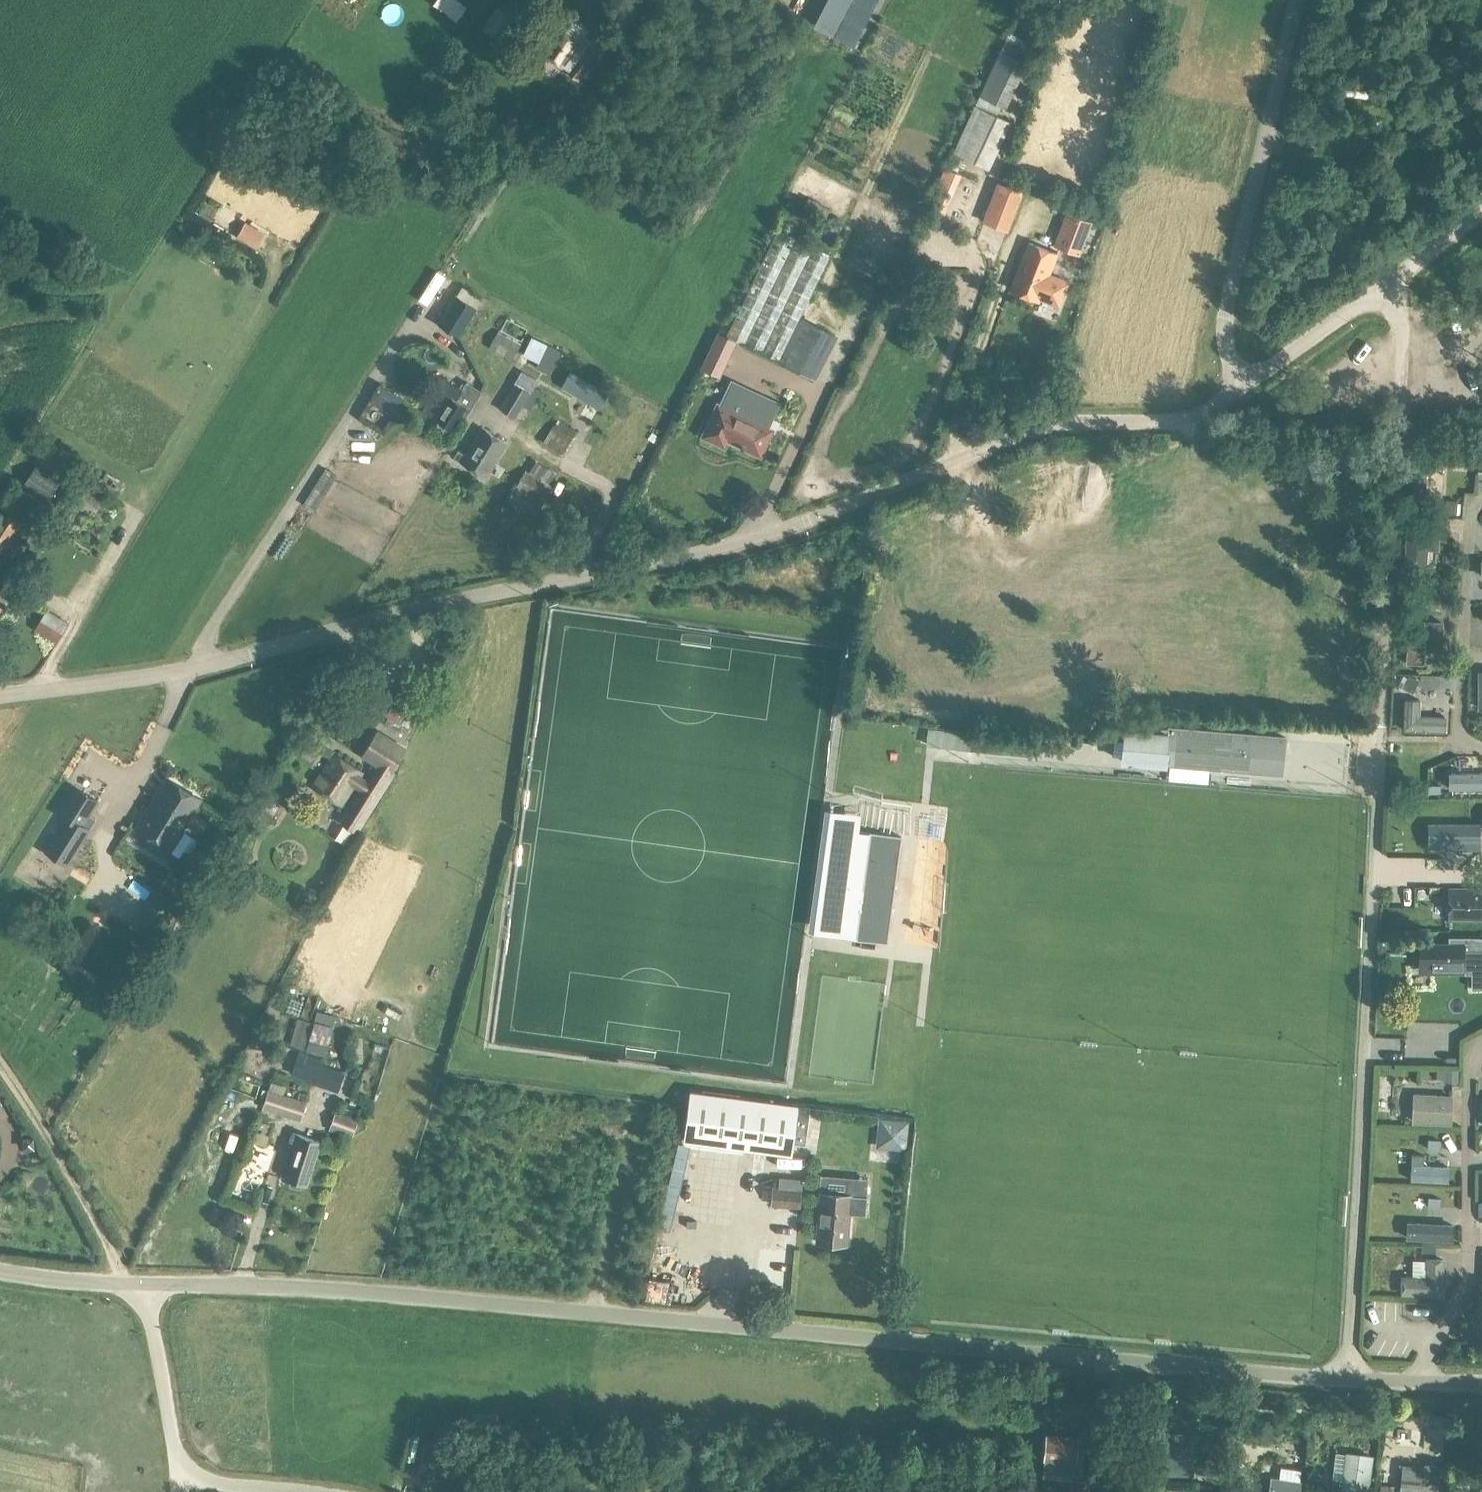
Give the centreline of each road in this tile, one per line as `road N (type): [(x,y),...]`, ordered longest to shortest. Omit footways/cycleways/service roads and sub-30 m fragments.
road 1 (unclassified): [(0,693),(185,671),(386,617),(719,547),(789,528),(1006,441),(1061,426),(1191,418),(1245,385)]
road 2 (unclassified): [(1349,1381),(363,1292),(127,1282)]
road 3 (unclassified): [(1349,1381),(1381,743)]
road 4 (track): [(594,1317),(645,1089),(693,1080),(870,1106)]
road 5 (unclassified): [(1245,385),(1229,357),(1223,319),(1297,0)]
road 6 (unclassified): [(326,1491),(214,1484),(177,1459),(152,1332),(127,1282)]
road 7 (track): [(0,1066),(127,1282)]
road 8 (unclassified): [(1425,258),(1245,385)]
road 9 (unclassified): [(1481,1385),(1349,1381)]
road 10 (unclassified): [(127,1282),(0,1270)]

